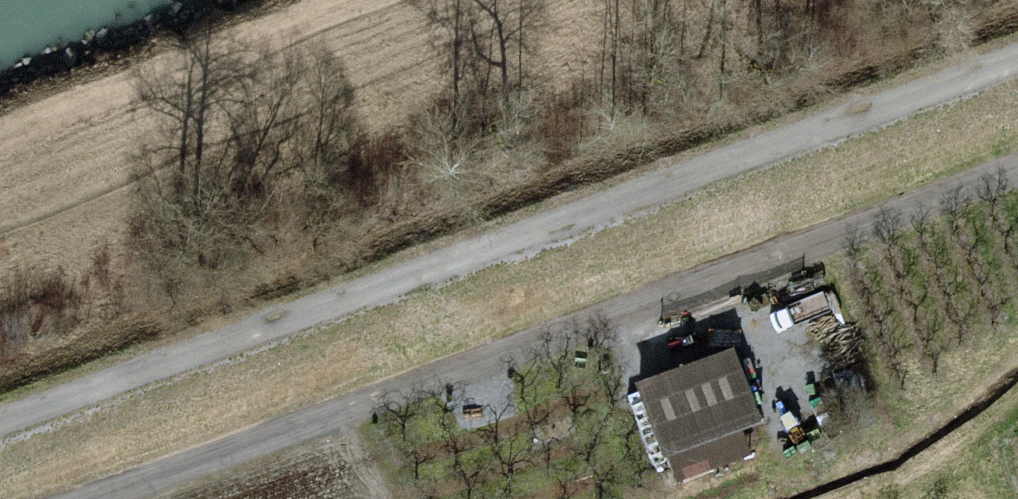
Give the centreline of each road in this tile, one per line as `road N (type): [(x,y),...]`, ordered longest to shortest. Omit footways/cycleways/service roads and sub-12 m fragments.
road 1 (track): [(1017,57),(0,422)]
road 2 (track): [(1017,166),(100,498)]

